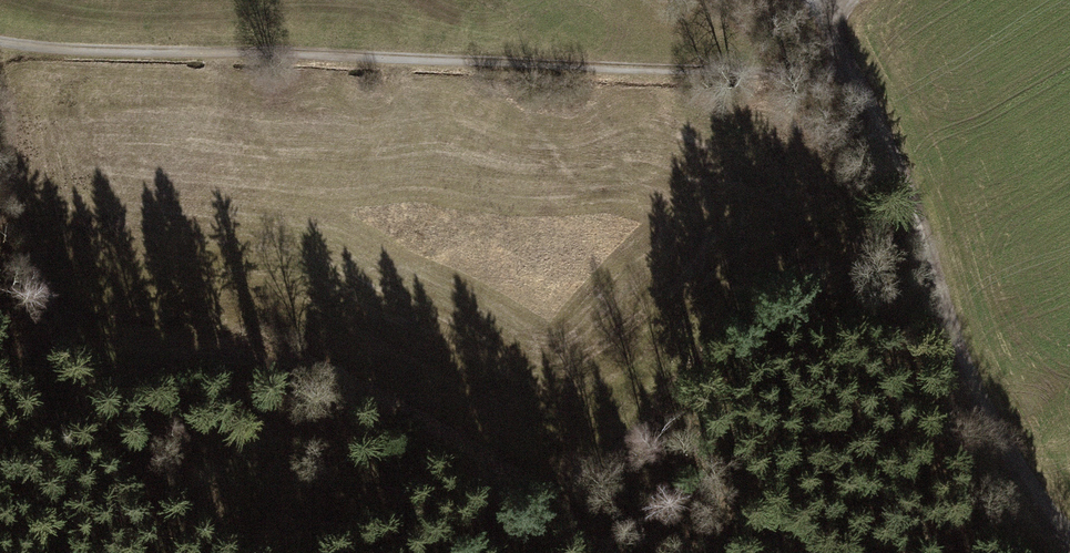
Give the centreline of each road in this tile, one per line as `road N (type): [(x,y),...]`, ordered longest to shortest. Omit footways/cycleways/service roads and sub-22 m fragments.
road 1 (track): [(847,67),(736,73),(0,43)]
road 2 (track): [(0,448),(178,355),(270,356),(608,552)]
road 3 (track): [(1069,547),(978,403),(902,181),(847,67)]

